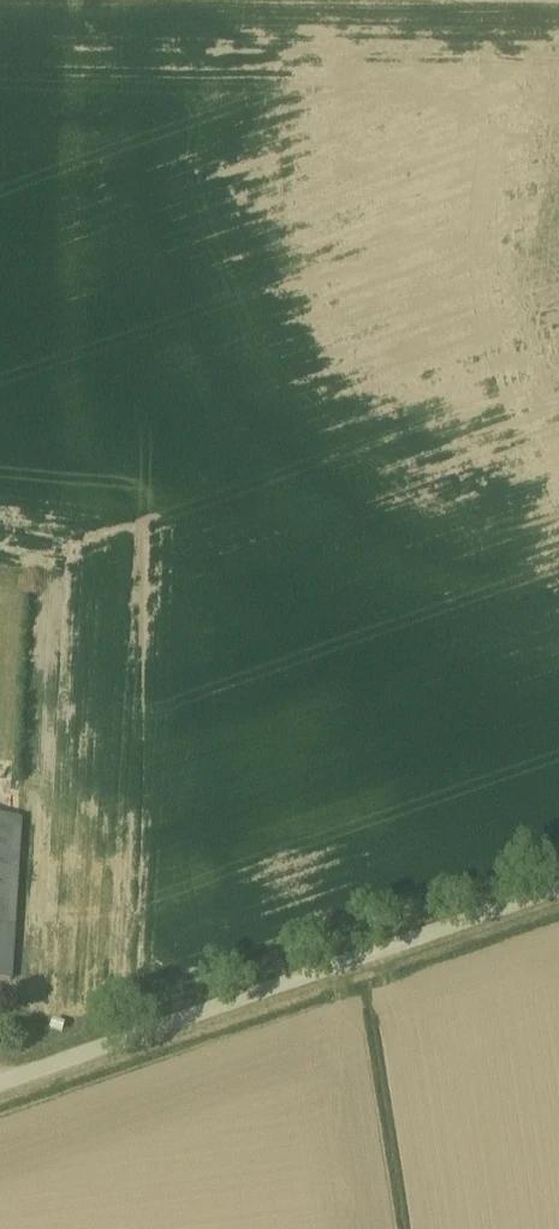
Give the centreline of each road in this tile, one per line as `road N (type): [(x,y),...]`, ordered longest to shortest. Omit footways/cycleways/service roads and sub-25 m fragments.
road 1 (unclassified): [(0,1088),(558,893)]

